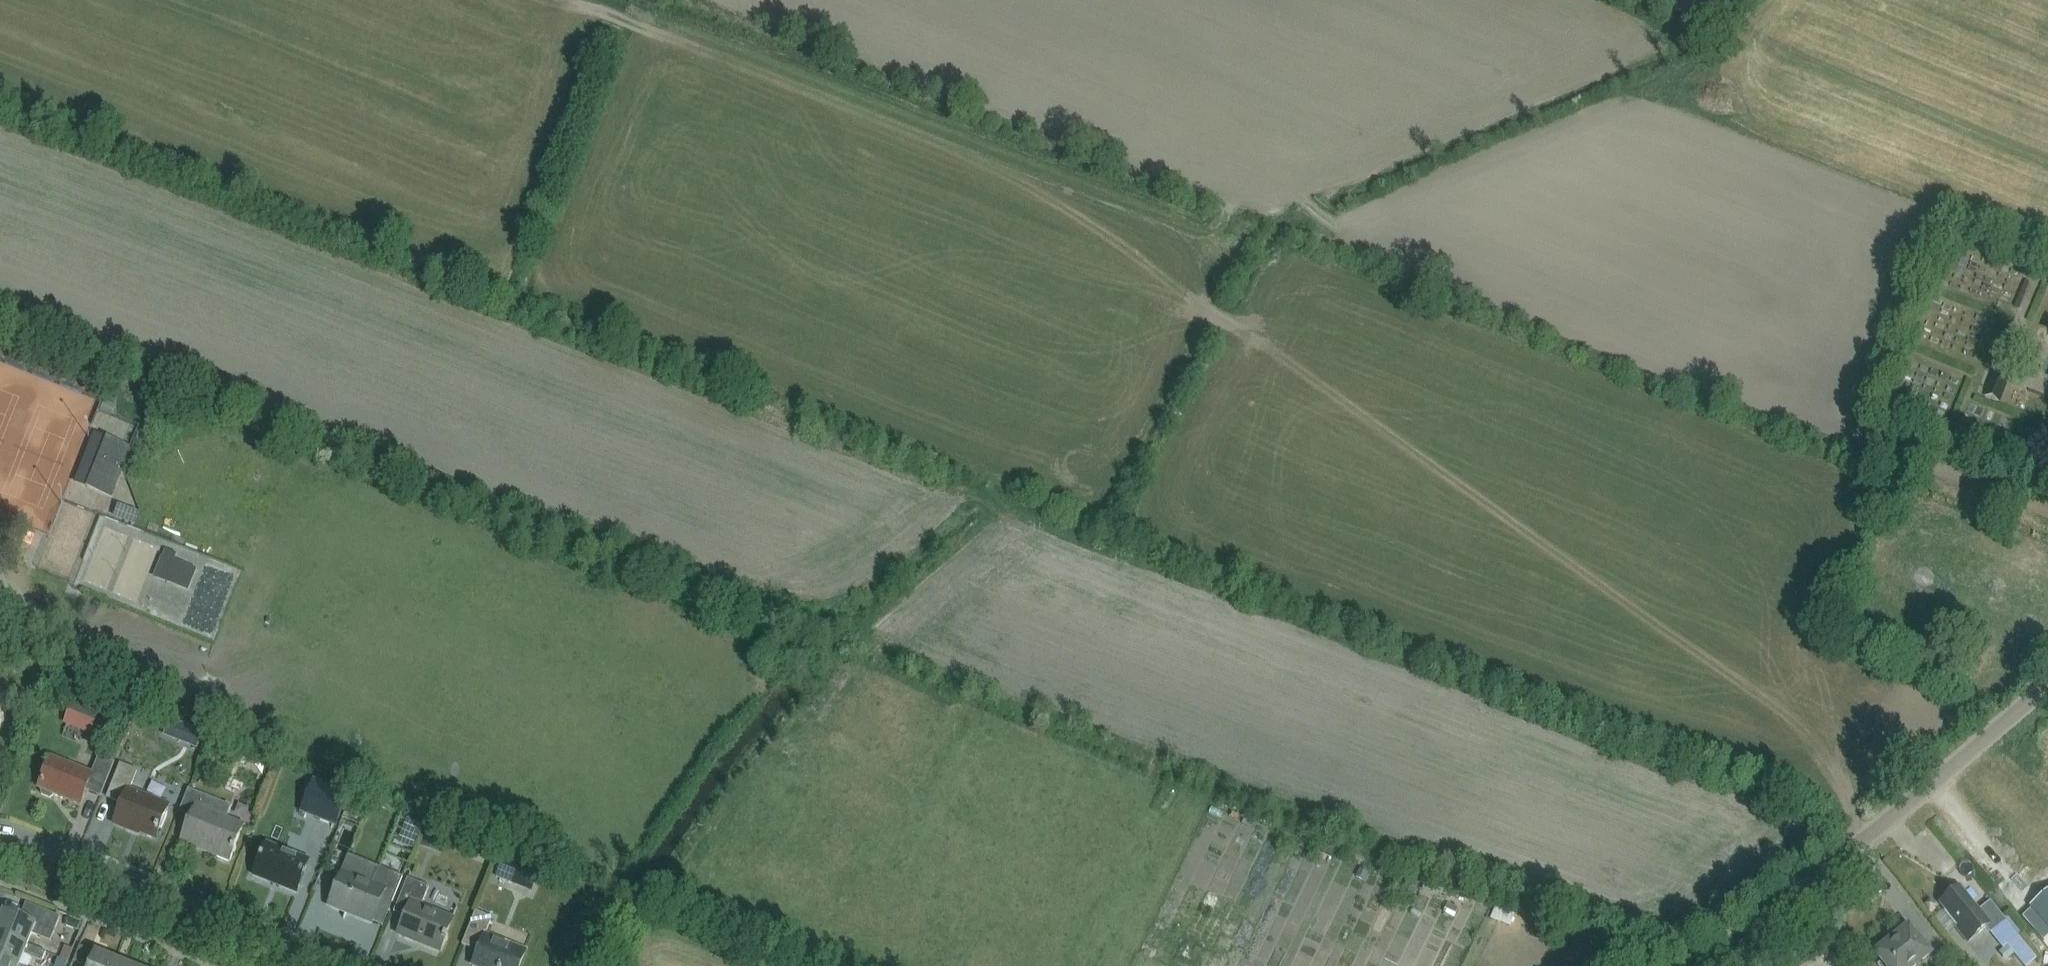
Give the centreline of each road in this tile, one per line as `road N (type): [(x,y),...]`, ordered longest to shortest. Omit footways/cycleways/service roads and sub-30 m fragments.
road 1 (tertiary): [(1699,965),(2047,687)]
road 2 (residential): [(341,965),(0,829)]

